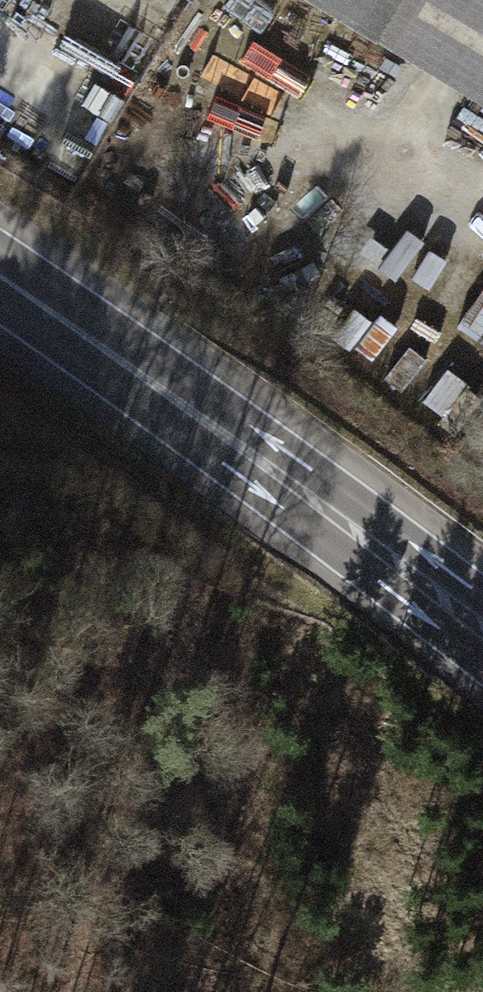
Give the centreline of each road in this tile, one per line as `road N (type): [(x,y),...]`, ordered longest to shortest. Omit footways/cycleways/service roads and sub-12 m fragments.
road 1 (trunk): [(0,276),(482,670)]
road 2 (trunk): [(482,602),(234,413),(0,274)]

